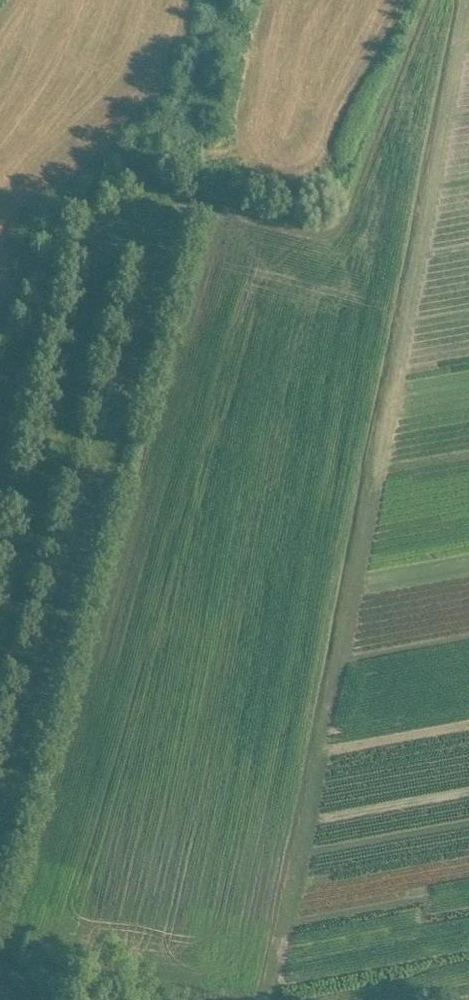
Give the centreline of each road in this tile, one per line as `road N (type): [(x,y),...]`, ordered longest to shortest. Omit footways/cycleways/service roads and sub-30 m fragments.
road 1 (track): [(196,199),(328,228),(347,215),(432,0)]

